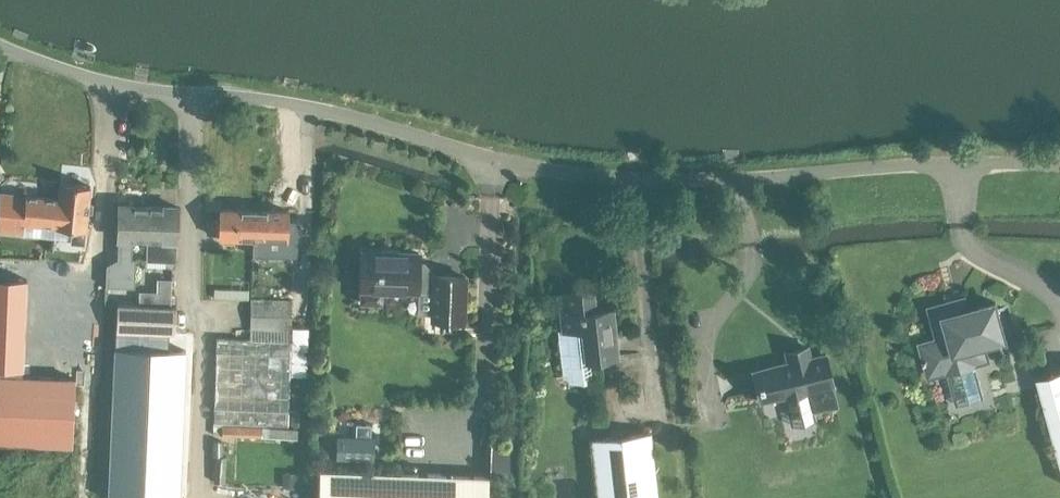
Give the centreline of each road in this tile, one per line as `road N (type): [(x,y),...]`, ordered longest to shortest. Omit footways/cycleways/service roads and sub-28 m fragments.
road 1 (unclassified): [(1059,163),(741,178),(555,170),(338,111),(115,88),(0,45)]
road 2 (track): [(83,497),(94,260)]

